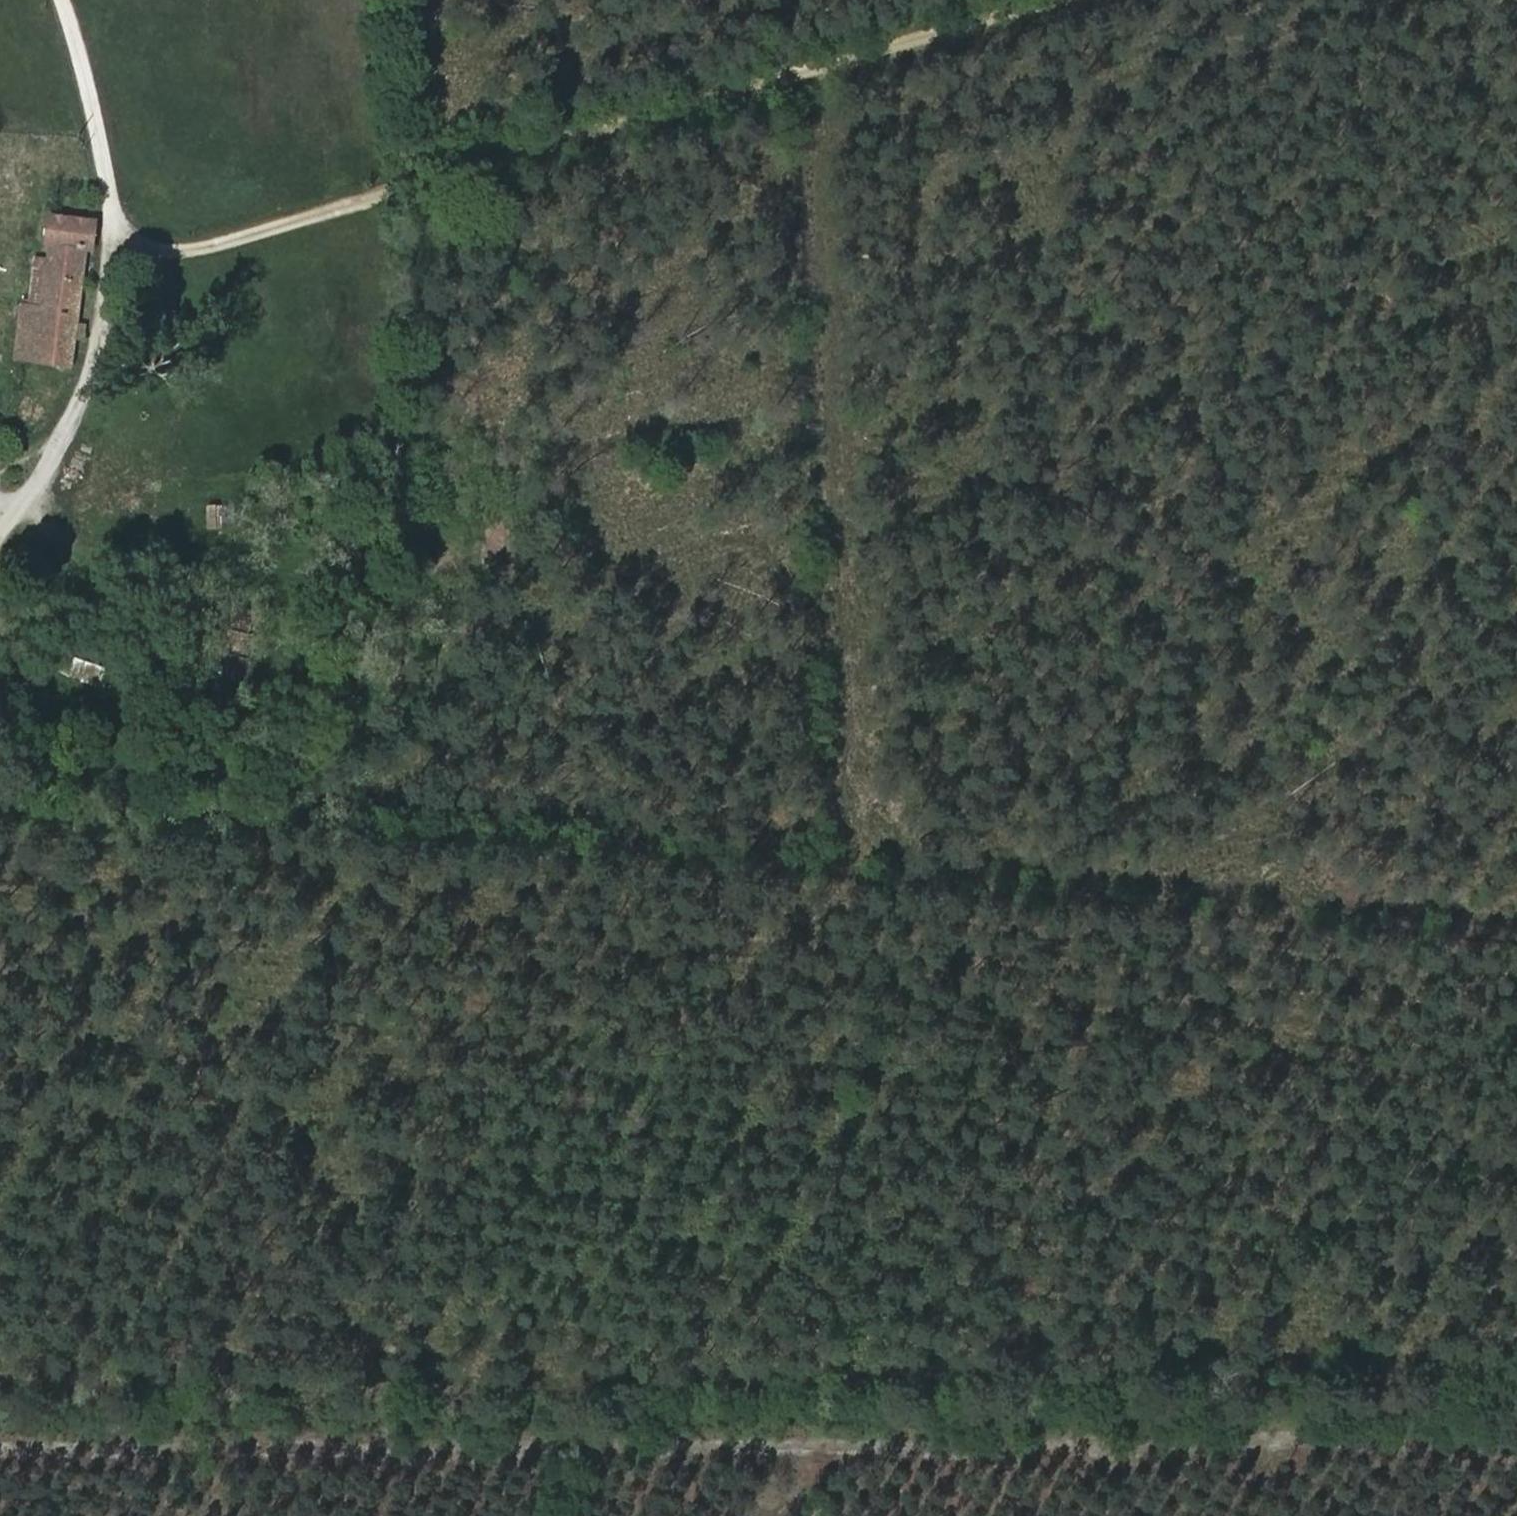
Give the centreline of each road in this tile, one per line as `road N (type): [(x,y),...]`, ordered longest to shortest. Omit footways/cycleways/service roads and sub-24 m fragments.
road 1 (track): [(1026,0),(126,261)]
road 2 (track): [(126,261),(0,546)]
road 3 (track): [(81,0),(126,261)]

